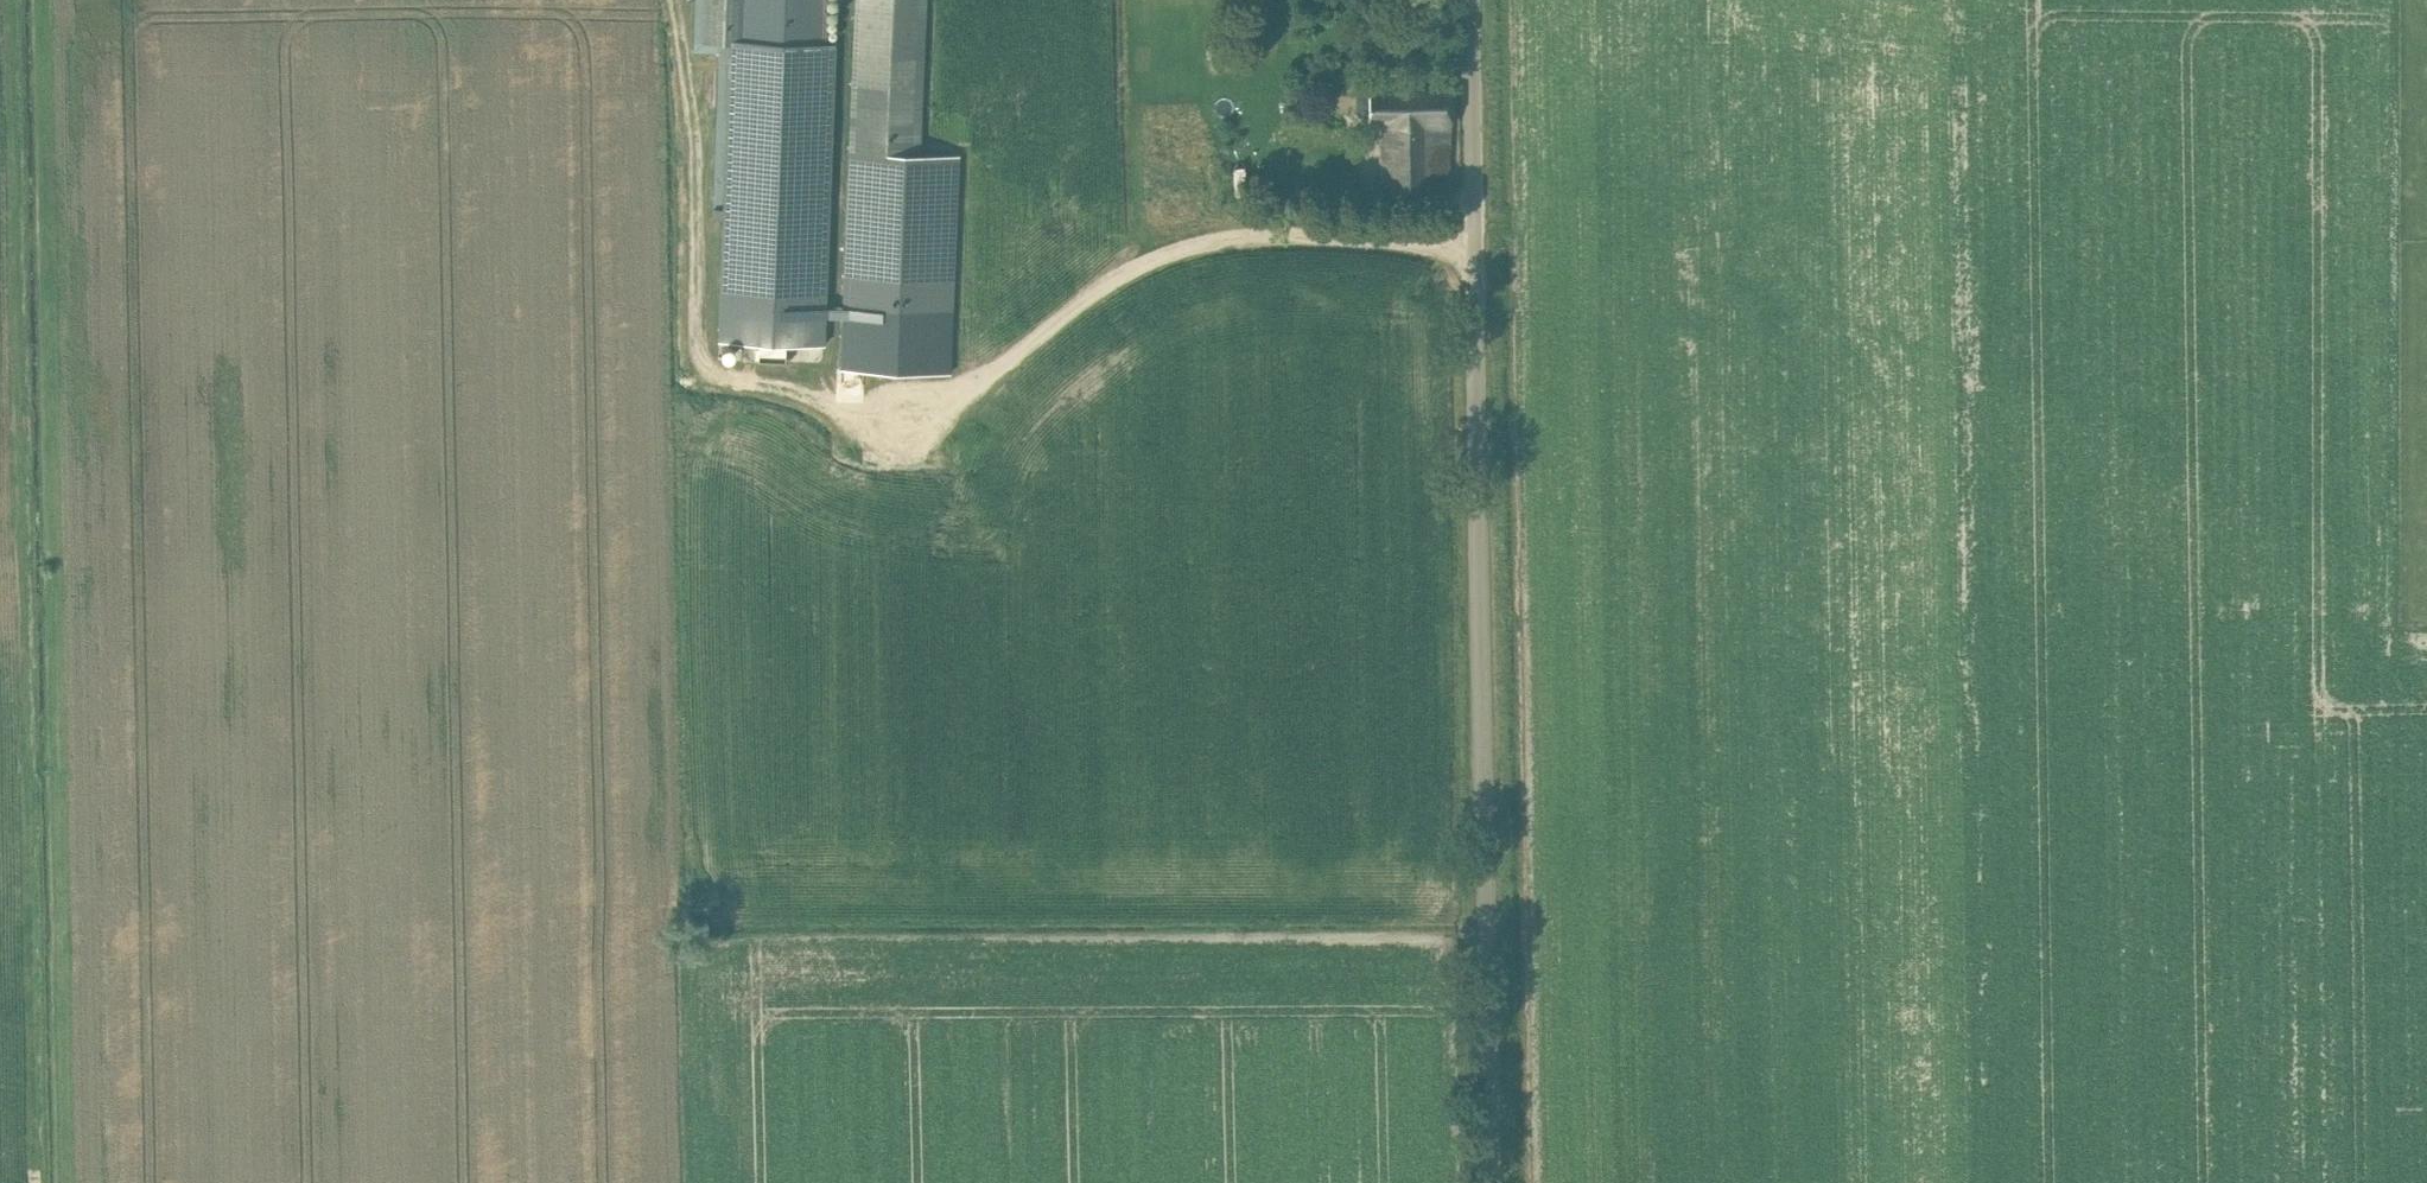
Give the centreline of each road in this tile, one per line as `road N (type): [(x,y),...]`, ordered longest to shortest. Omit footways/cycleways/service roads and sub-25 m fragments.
road 1 (track): [(1476,252),(1293,235),(1188,243),(1132,263),(956,395),(905,416),(843,417),(795,389),(722,376),(703,358),(692,295),(693,129),(675,0)]
road 2 (unclassified): [(1493,1182),(1471,0)]

